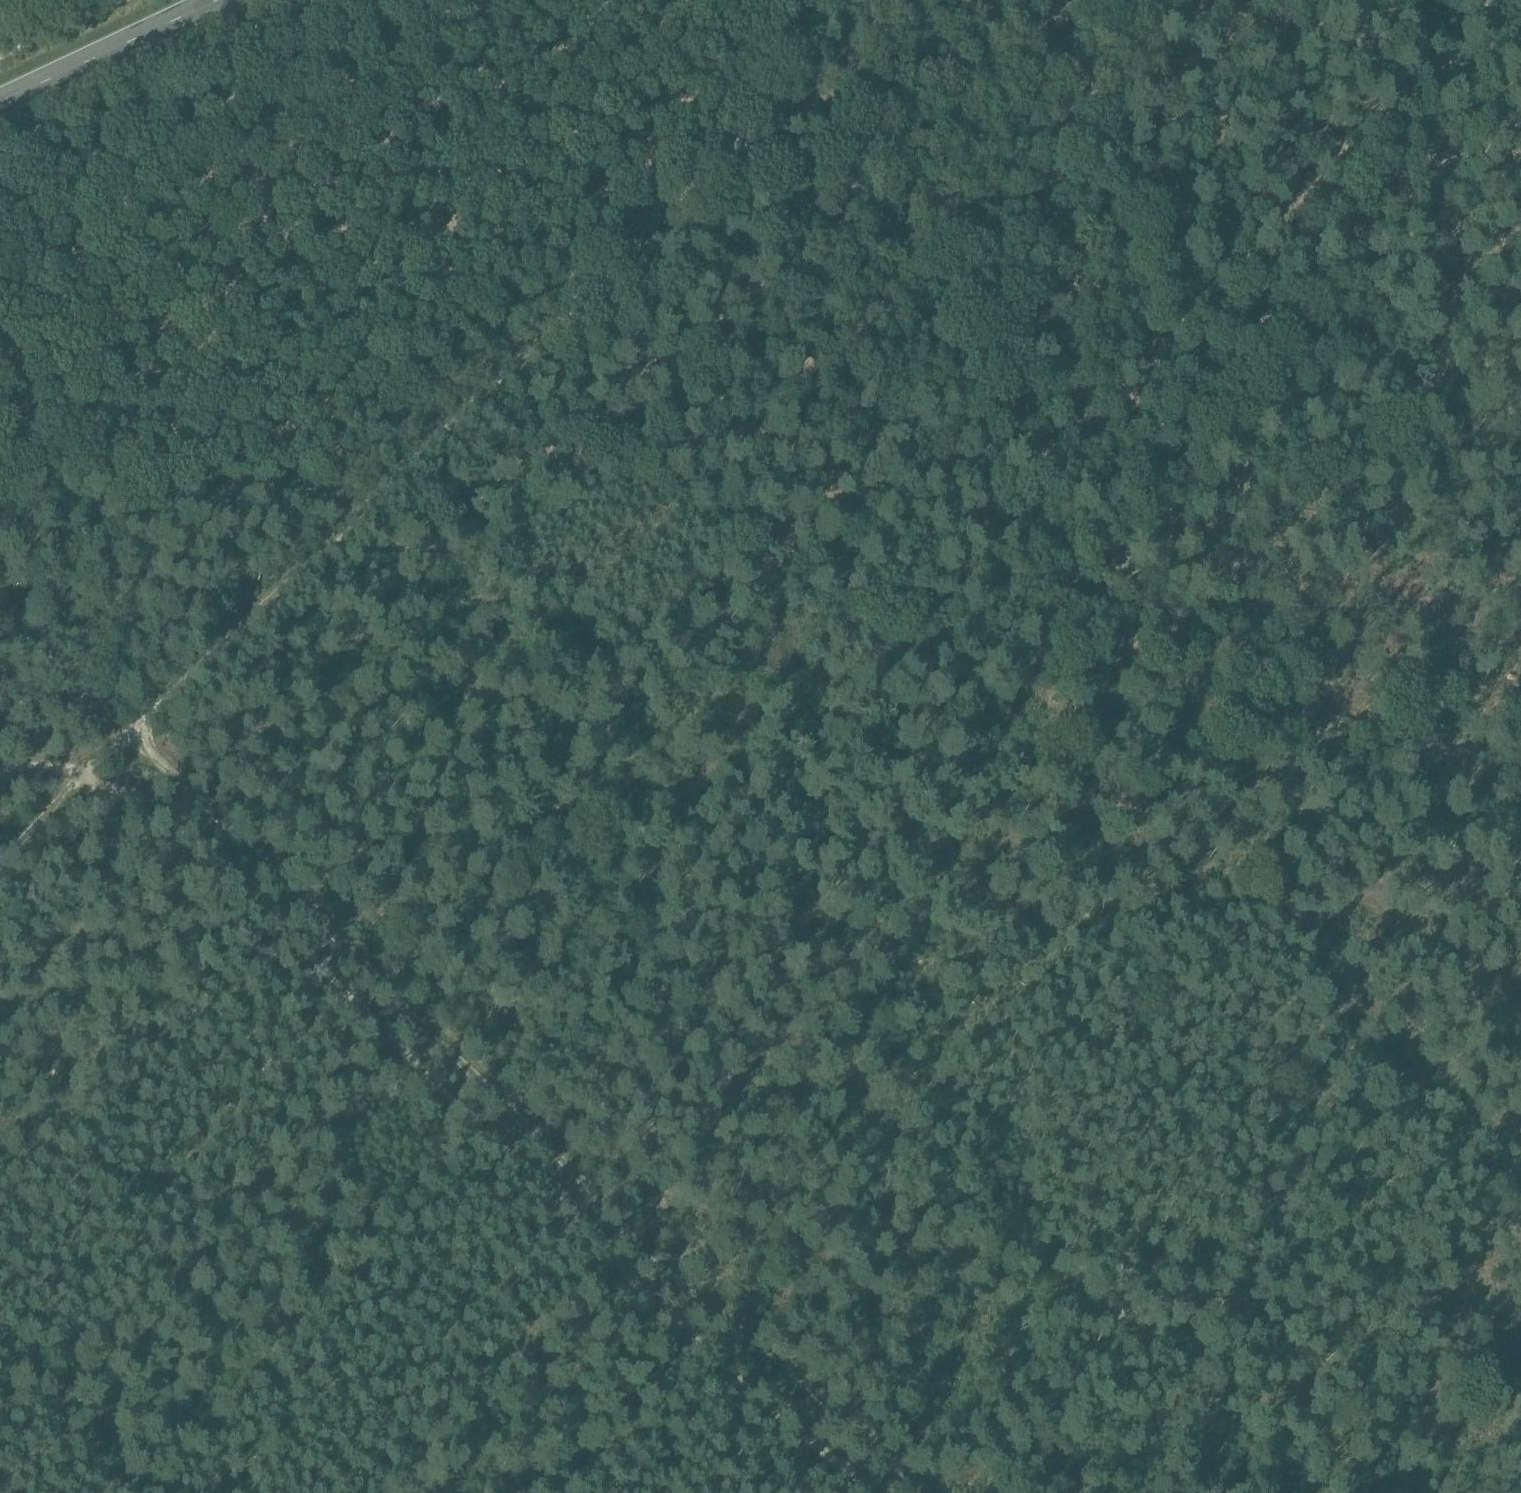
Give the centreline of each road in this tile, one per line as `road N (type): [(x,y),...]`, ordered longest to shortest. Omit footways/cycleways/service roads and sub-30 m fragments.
road 1 (track): [(0,613),(649,1239),(930,1492)]
road 2 (track): [(0,860),(881,0)]
road 3 (track): [(0,473),(45,468),(360,500)]
road 4 (secondary): [(0,96),(201,0)]

